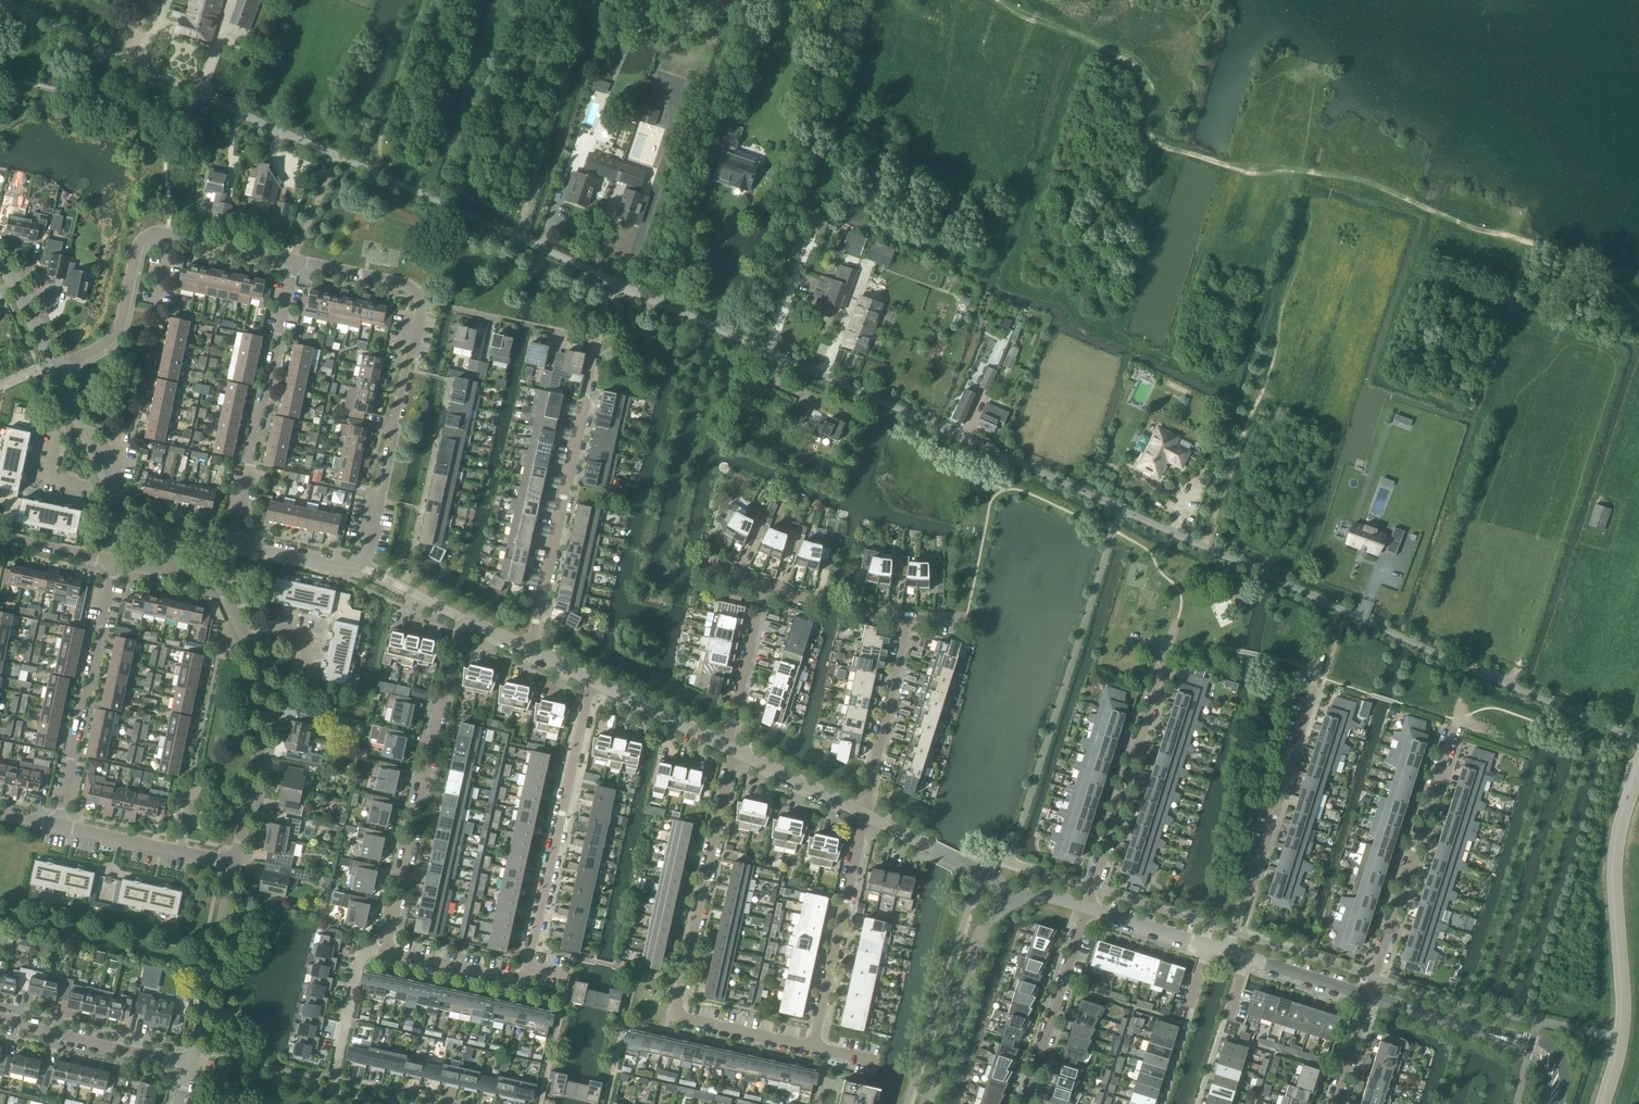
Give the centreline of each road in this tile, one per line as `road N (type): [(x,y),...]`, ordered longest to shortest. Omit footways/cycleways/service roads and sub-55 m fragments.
road 1 (unclassified): [(2,0),(1638,740)]
road 2 (residential): [(813,1048),(676,1020),(729,748)]
road 3 (residential): [(355,566),(364,561),(419,302),(400,283),(293,262)]
road 4 (residential): [(530,651),(595,351),(586,338),(511,321)]
road 5 (residential): [(234,865),(273,691),(224,588),(170,576)]
road 6 (residential): [(388,951),(457,616)]
road 7 (residential): [(293,262),(148,237),(134,259),(116,332),(56,372)]
road 8 (residential): [(524,979),(591,682)]
road 9 (residential): [(1367,997),(1457,720)]
road 10 (residential): [(1230,953),(1318,677)]
road 11 (residential): [(234,541),(293,262)]
road 12 (residential): [(1084,907),(1165,648)]
road 13 (residential): [(57,828),(112,564)]
road 14 (tertiary): [(1556,1103),(1563,1085),(1550,1056),(1367,997)]
road 15 (residential): [(813,1048),(865,814)]
road 16 (tertiary): [(926,1103),(981,943),(1006,900)]
road 17 (residential): [(179,529),(122,518),(56,372)]
road 18 (residential): [(1026,1103),(1084,907)]
road 19 (residential): [(191,1062),(234,865)]
road 20 (residential): [(865,814),(907,620)]
road 21 (residential): [(191,1062),(0,1021)]
road 22 (residential): [(234,865),(57,828)]
road 23 (residential): [(729,748),(765,587)]
road 24 (residential): [(1162,1103),(1208,947)]
road 25 (residential): [(729,748),(591,682)]
road 26 (residential): [(1199,1103),(1246,959)]
road 27 (residential): [(865,814),(729,748)]
road 28 (residential): [(524,979),(388,951)]
road 29 (residential): [(388,951),(362,954),(338,1063)]
road 30 (tertiary): [(1208,947),(1084,907)]
road 31 (tertiary): [(1367,997),(1246,959)]
road 32 (residential): [(355,566),(234,541)]

